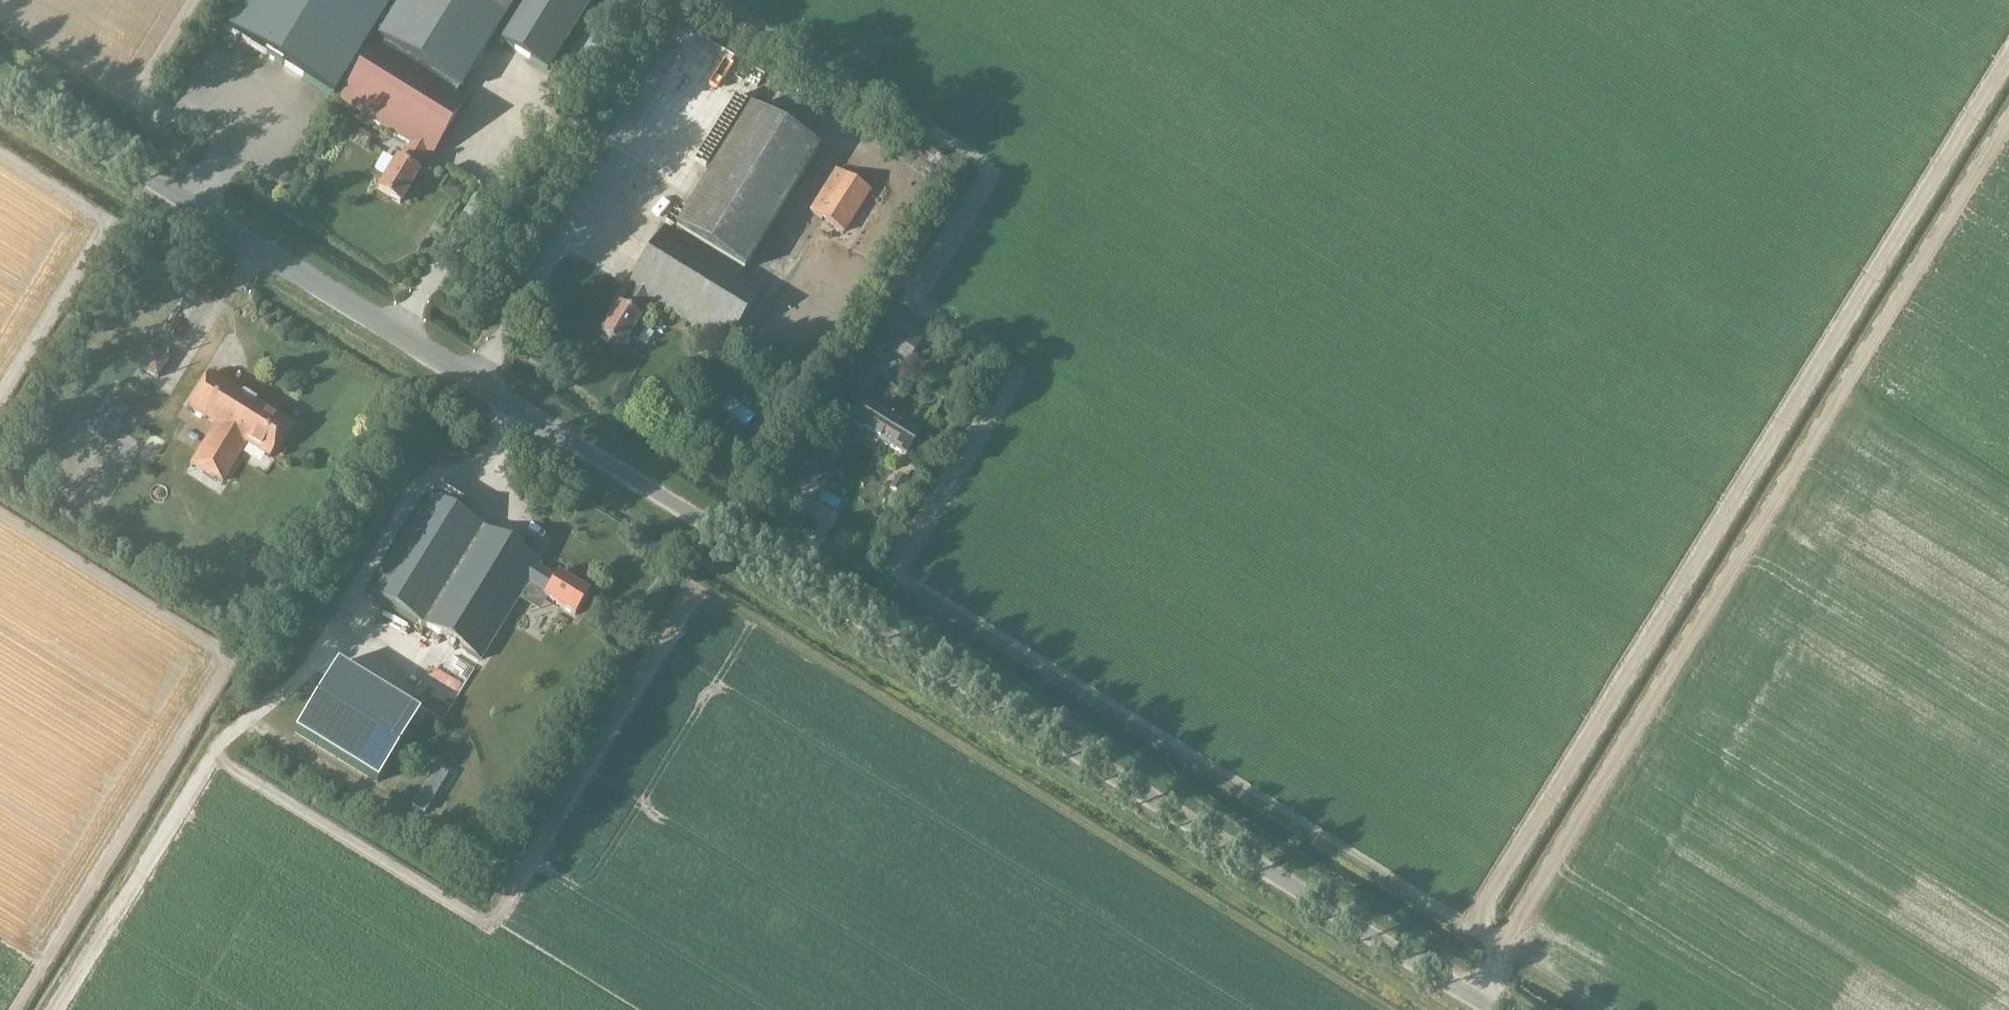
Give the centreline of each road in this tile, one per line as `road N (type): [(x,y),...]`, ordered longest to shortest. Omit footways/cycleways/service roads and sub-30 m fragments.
road 1 (unclassified): [(1492,1009),(0,88)]

